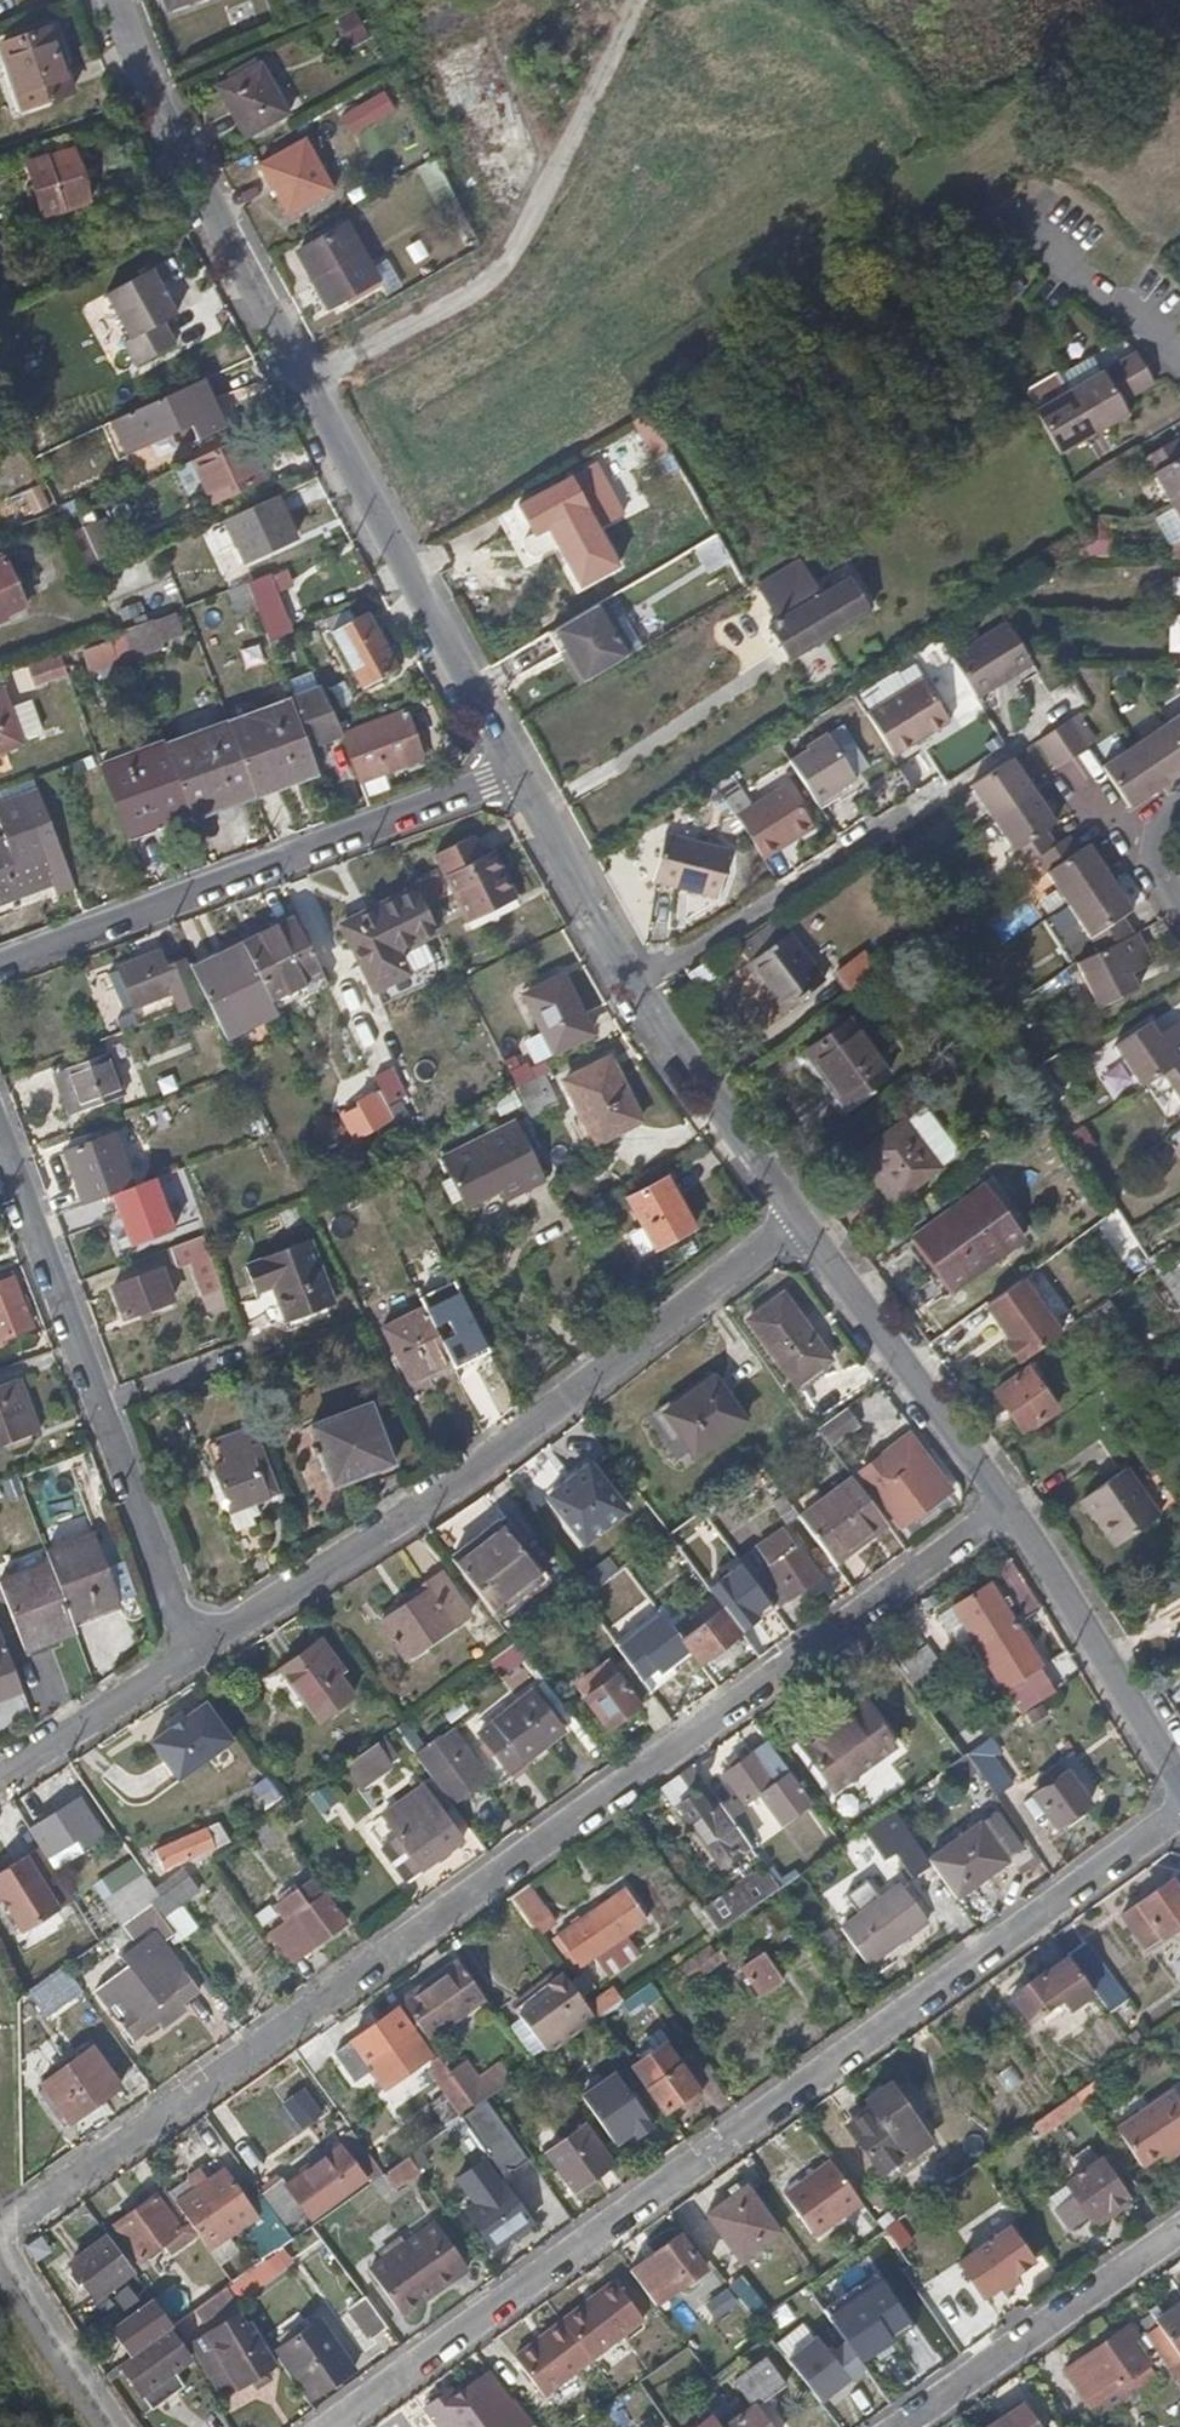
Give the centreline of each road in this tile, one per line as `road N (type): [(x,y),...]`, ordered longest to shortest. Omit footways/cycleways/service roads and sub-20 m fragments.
road 1 (unclassified): [(1009,1507),(19,2225),(10,2263),(118,2426)]
road 2 (residential): [(1179,1821),(330,2426)]
road 3 (unclassified): [(513,772),(182,138),(128,0)]
road 4 (unclassified): [(192,1653),(558,1409),(802,1224)]
road 5 (unclassified): [(0,1122),(192,1653)]
road 6 (unclassified): [(513,772),(0,969)]
road 7 (unclassified): [(802,1224),(513,772)]
road 8 (residential): [(1009,1507),(802,1224)]
road 9 (residential): [(1179,2235),(906,2426)]
road 10 (residential): [(1179,1783),(1009,1507)]
road 11 (unclassified): [(192,1653),(0,1776)]
road 12 (residential): [(1050,226),(1179,373)]

